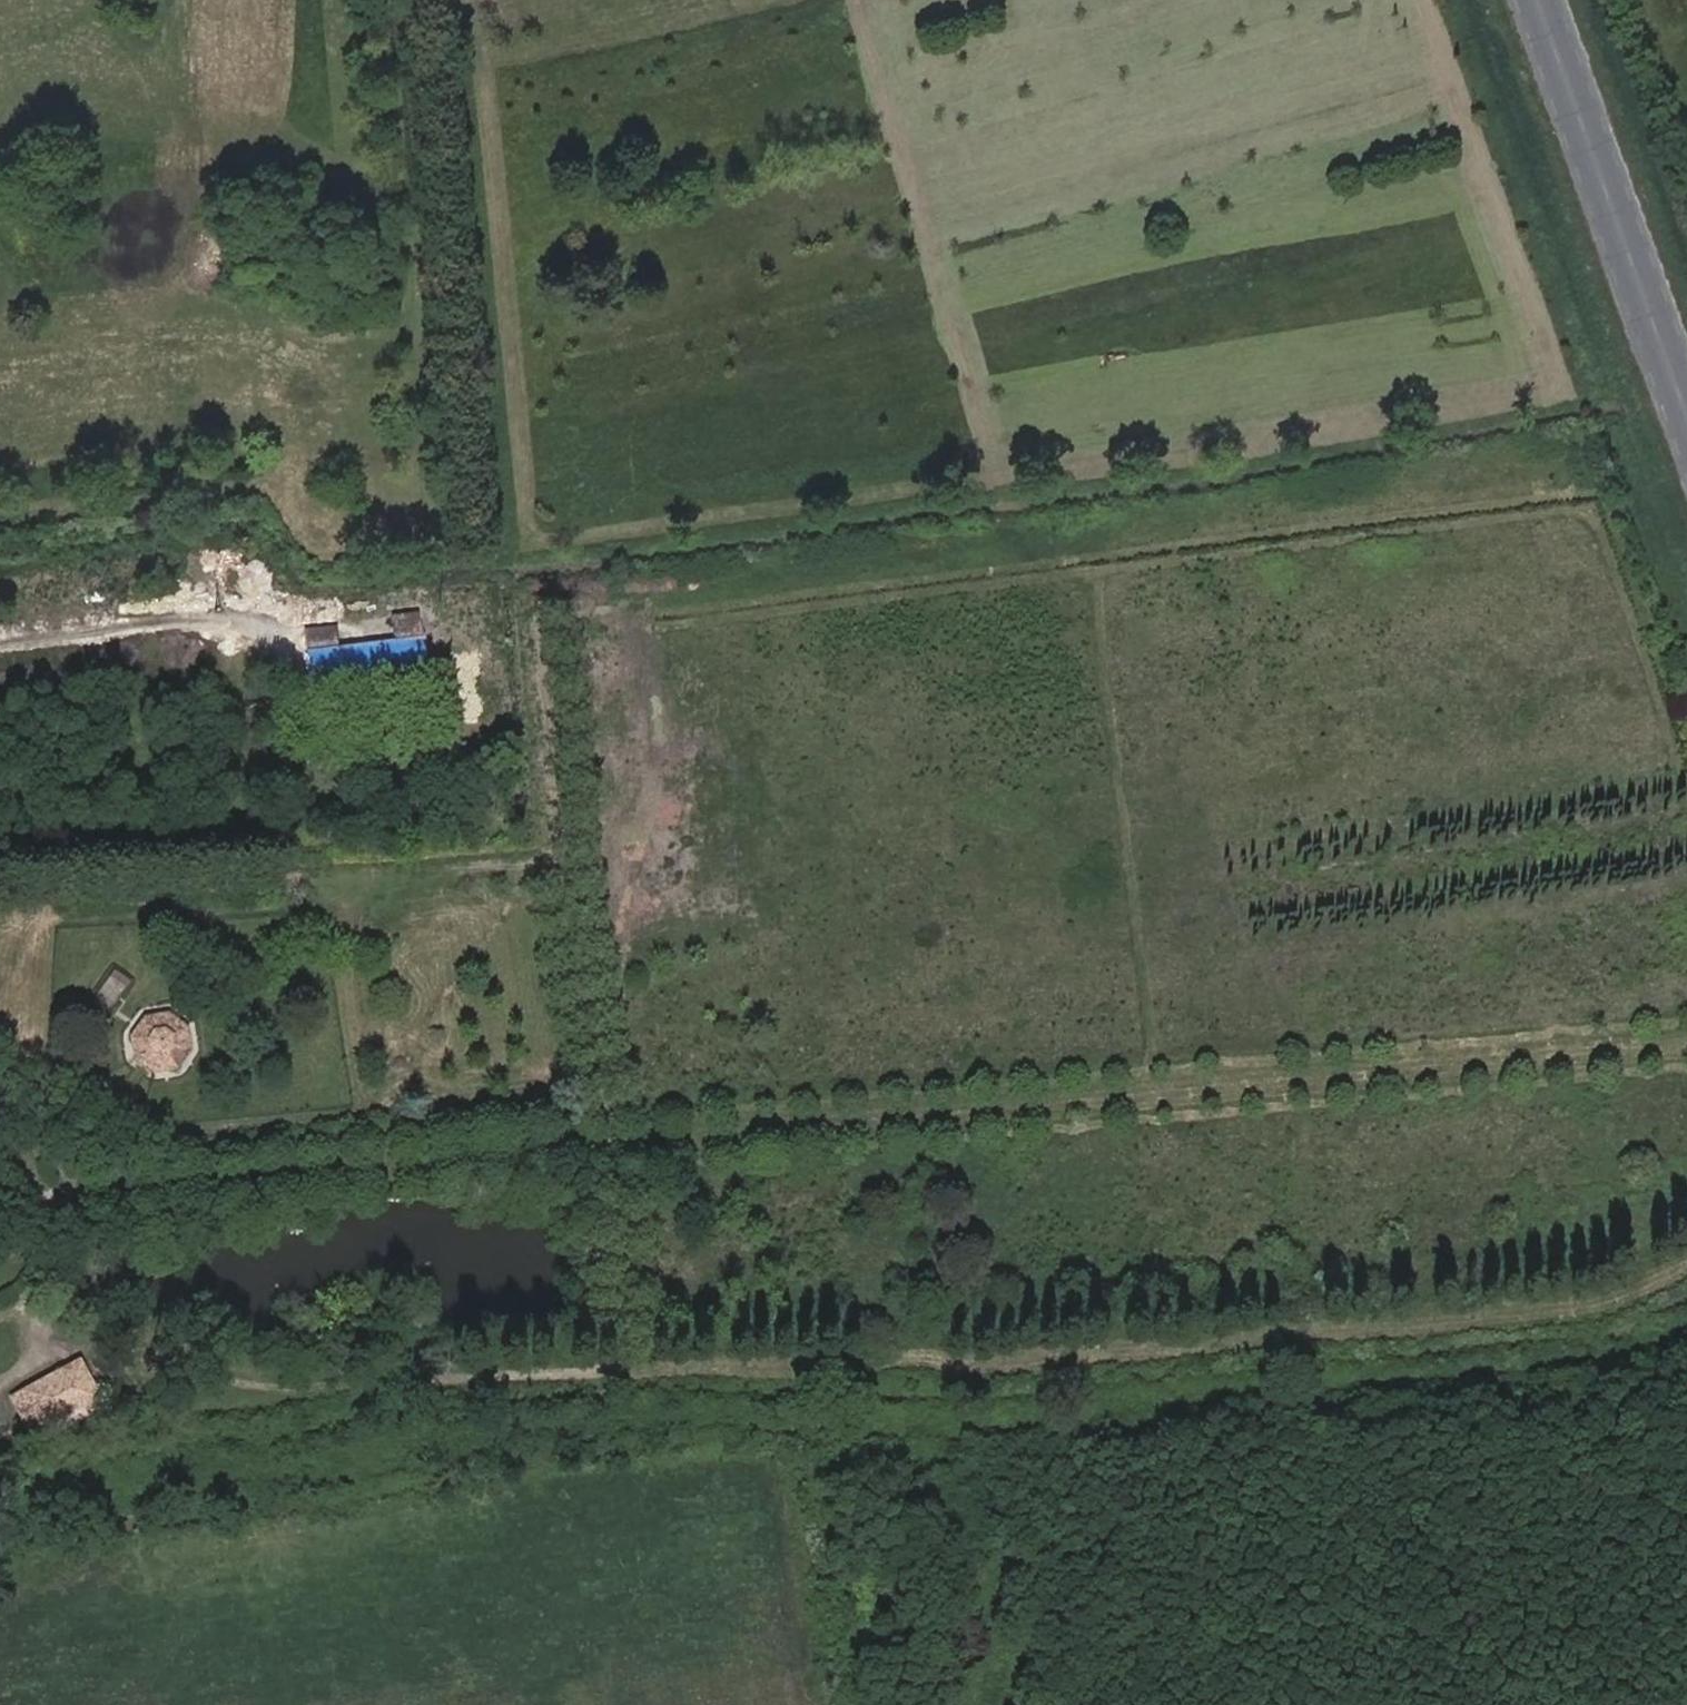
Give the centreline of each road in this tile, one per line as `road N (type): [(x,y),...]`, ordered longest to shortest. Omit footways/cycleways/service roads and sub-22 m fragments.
road 1 (track): [(814,1422),(344,1455),(0,1516)]
road 2 (primary): [(1540,0),(1686,405)]

